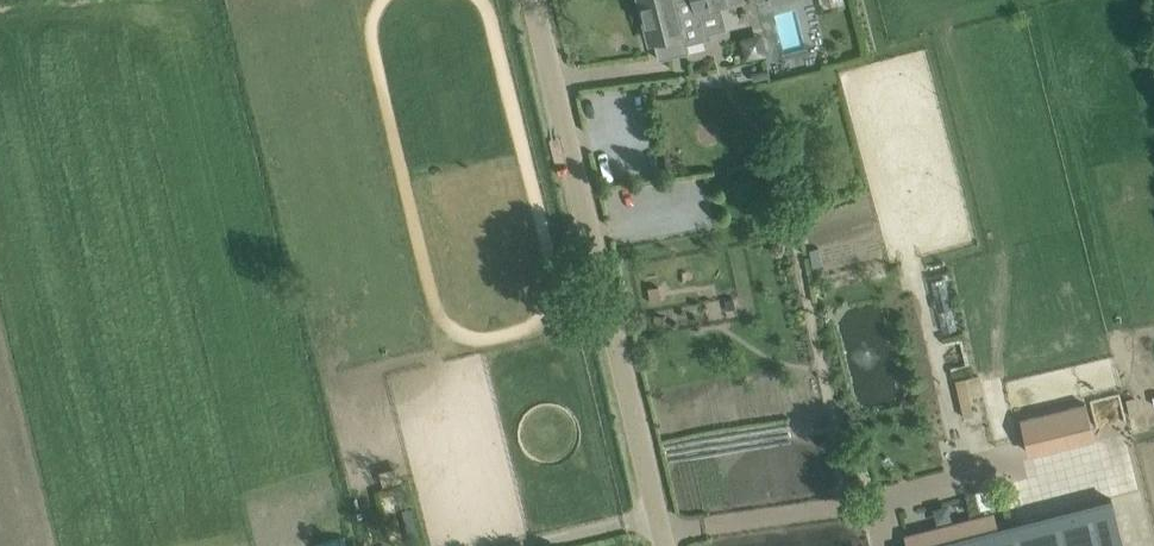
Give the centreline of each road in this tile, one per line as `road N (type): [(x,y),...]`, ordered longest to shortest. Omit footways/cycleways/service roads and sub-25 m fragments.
road 1 (unclassified): [(665,545),(537,0)]

